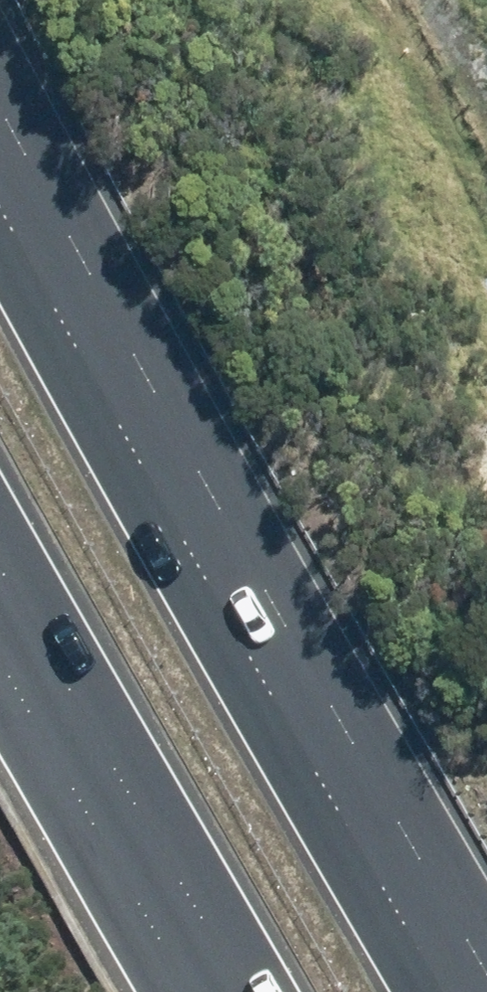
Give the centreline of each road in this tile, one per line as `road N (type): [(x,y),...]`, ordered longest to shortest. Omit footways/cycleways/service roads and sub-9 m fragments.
road 1 (motorway): [(0,94),(480,991)]
road 2 (motorway): [(224,991),(0,589)]
road 3 (track): [(486,157),(415,0)]

